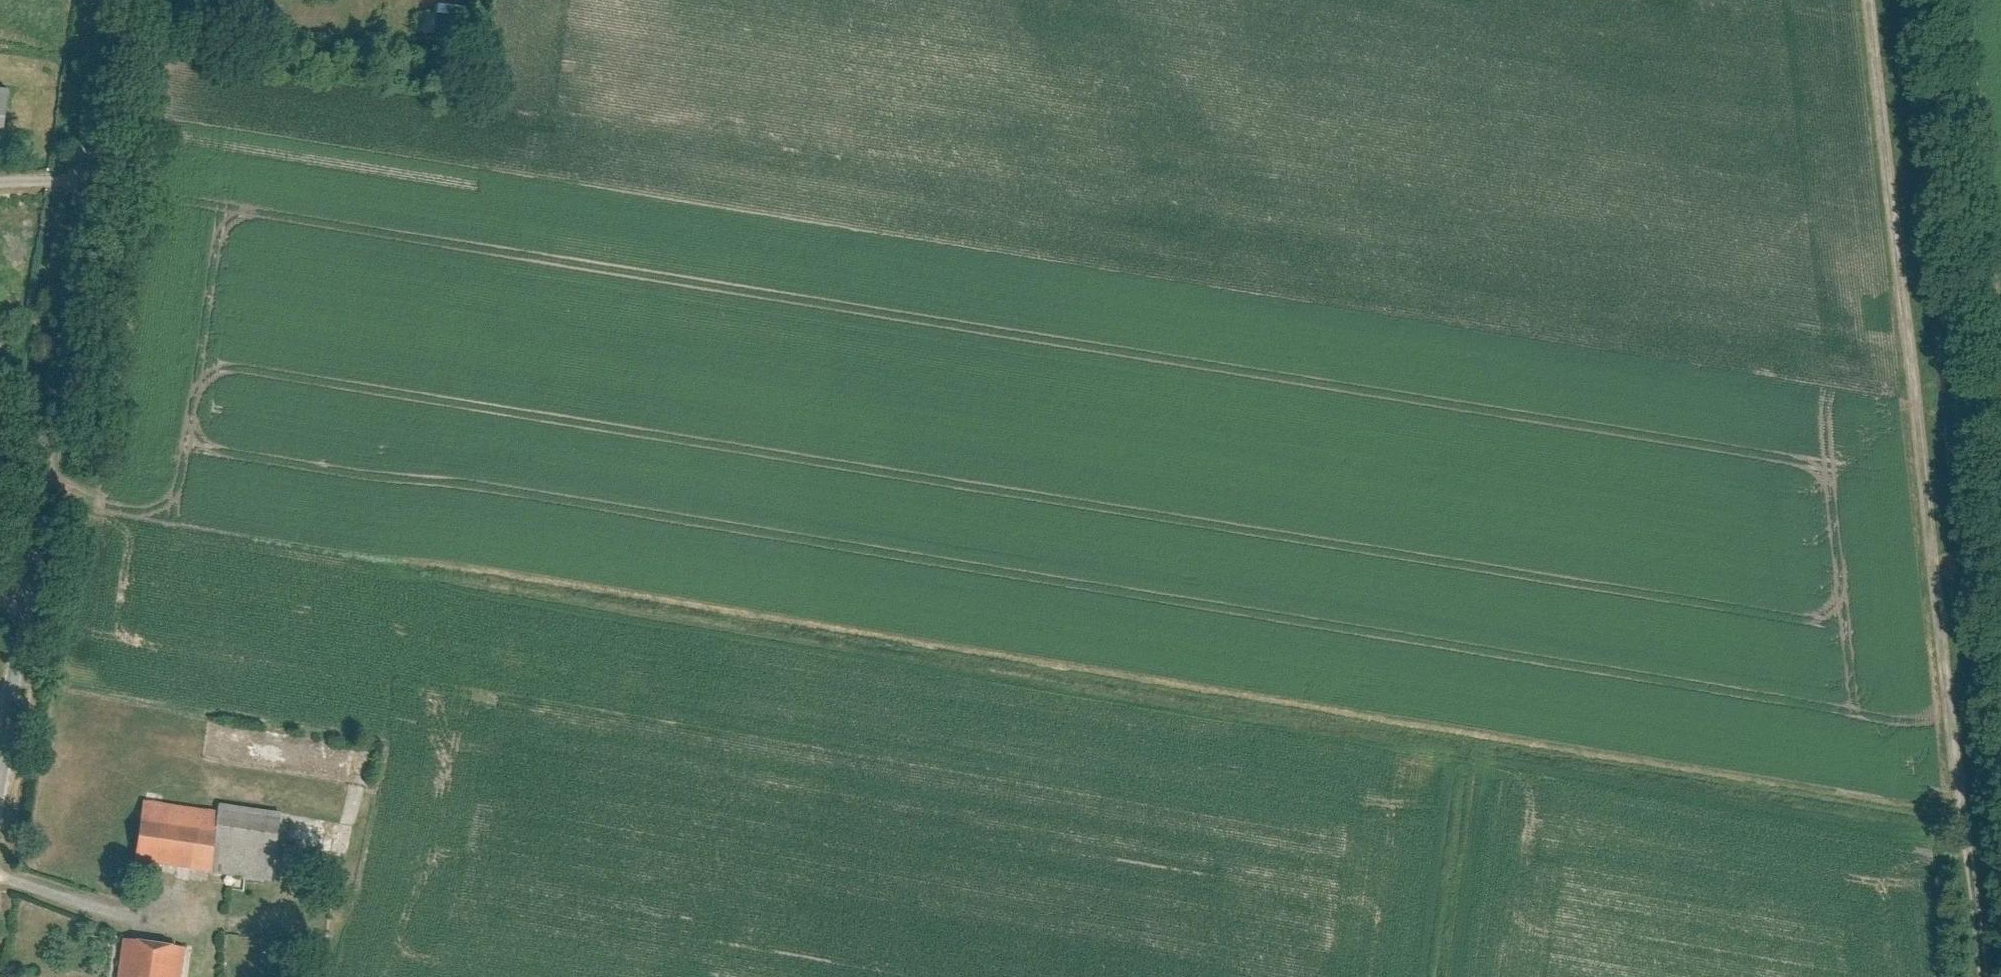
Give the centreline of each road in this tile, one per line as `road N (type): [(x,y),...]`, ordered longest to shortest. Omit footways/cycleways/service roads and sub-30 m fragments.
road 1 (track): [(1865,0),(1982,976)]
road 2 (residential): [(111,0),(0,794)]

